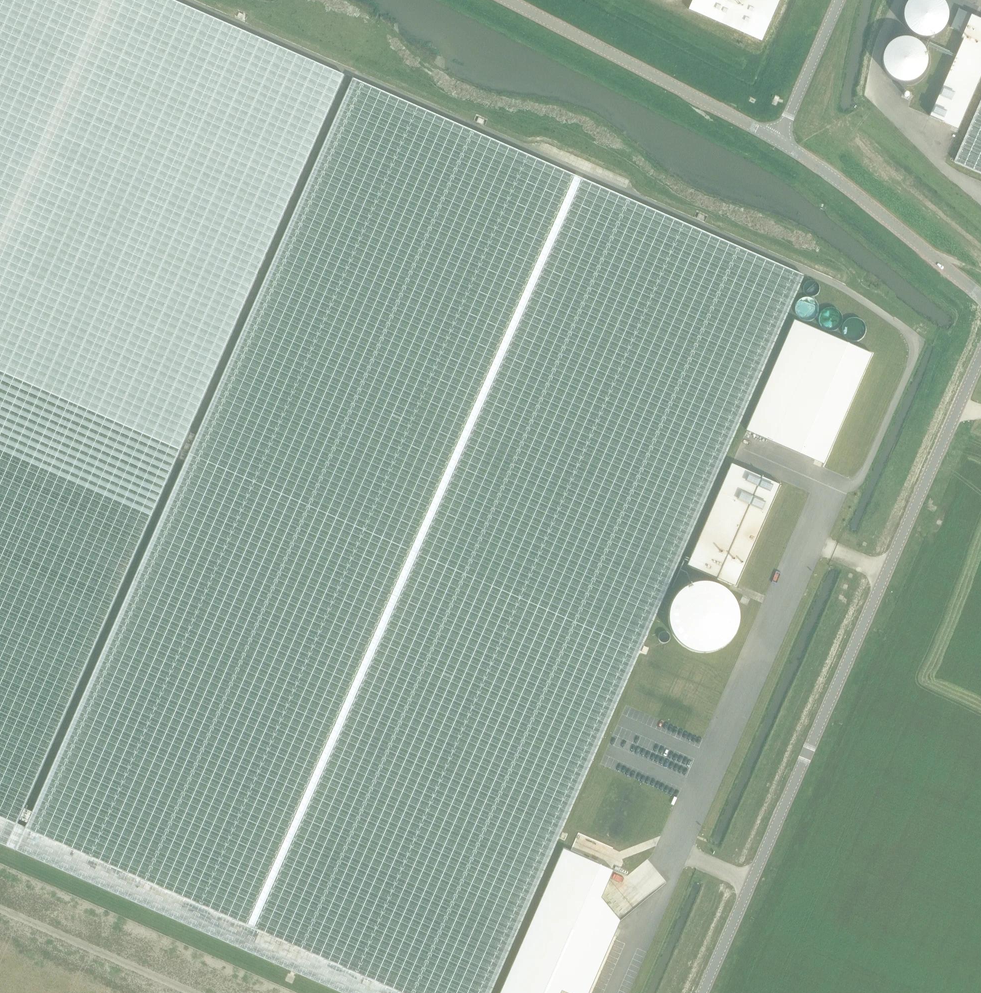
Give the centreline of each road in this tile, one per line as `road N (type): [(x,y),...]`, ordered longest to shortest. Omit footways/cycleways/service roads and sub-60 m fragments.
road 1 (unclassified): [(980,359),(703,992)]
road 2 (unclassified): [(779,140),(509,0)]
road 3 (unclassified): [(980,297),(779,140)]
road 4 (unclassified): [(840,0),(779,140)]

